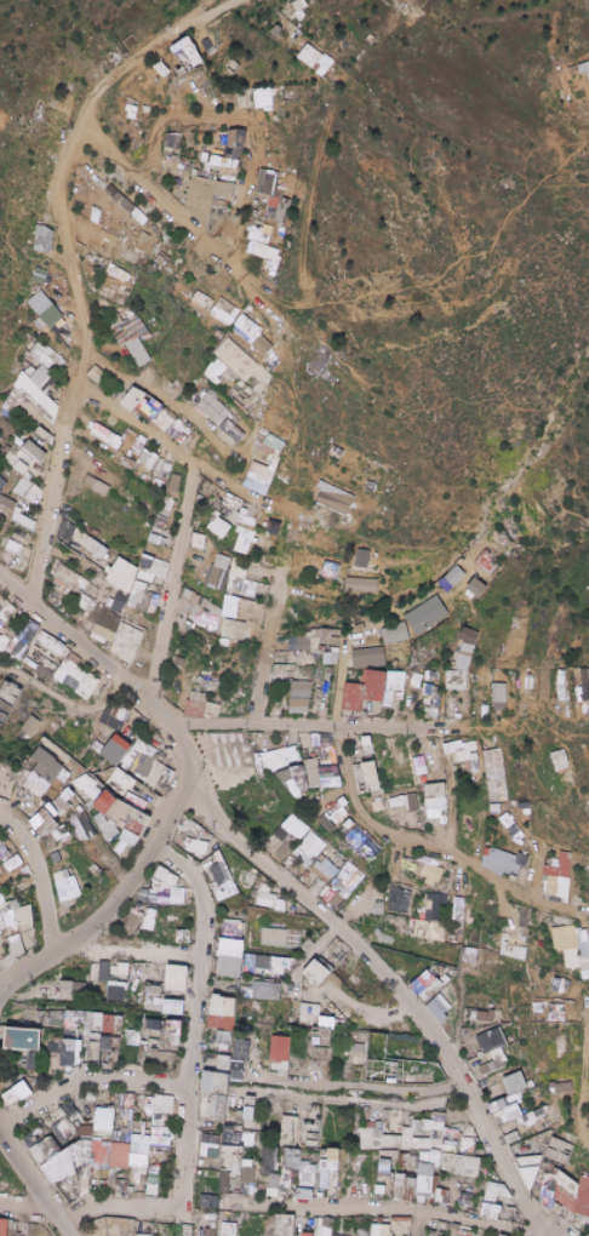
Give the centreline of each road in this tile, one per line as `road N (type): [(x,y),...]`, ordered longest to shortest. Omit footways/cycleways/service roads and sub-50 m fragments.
road 1 (residential): [(246,0),(150,48),(102,91),(81,124),(62,198),(82,338),(30,600)]
road 2 (residential): [(0,574),(170,722),(185,772)]
road 3 (residential): [(259,296),(81,124)]
road 4 (residential): [(144,184),(171,118),(244,115),(262,136),(248,199)]
road 5 (residential): [(74,147),(48,113),(46,76),(84,0)]

